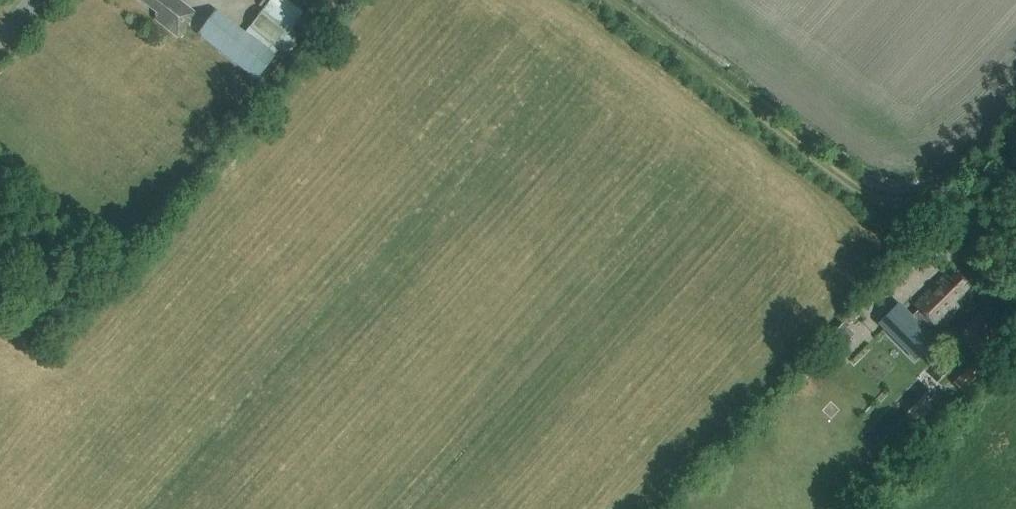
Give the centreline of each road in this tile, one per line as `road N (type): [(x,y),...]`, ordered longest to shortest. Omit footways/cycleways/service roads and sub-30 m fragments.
road 1 (track): [(1015,268),(963,196),(907,203),(858,190),(609,0)]

